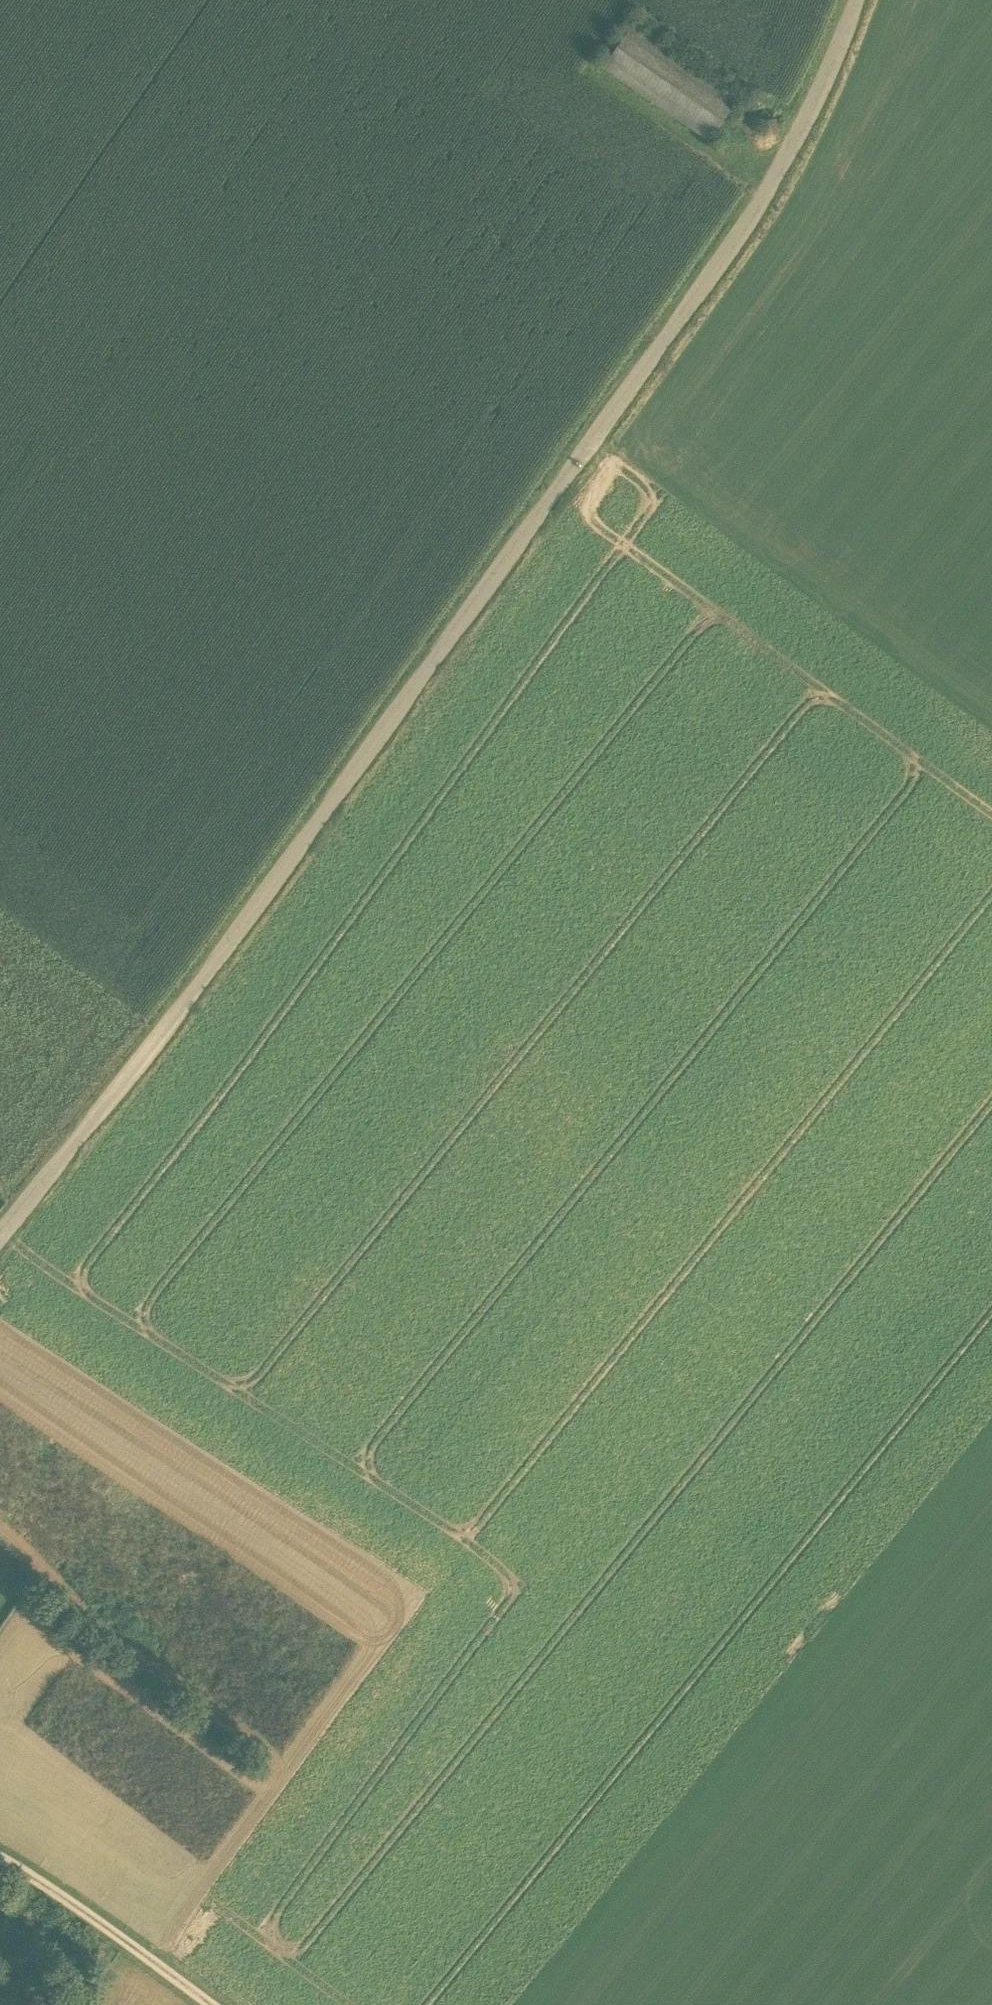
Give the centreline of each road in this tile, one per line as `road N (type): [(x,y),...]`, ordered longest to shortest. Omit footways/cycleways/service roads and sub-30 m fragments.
road 1 (unclassified): [(0,1235),(751,217),(845,0)]
road 2 (track): [(212,2004),(0,1861)]

